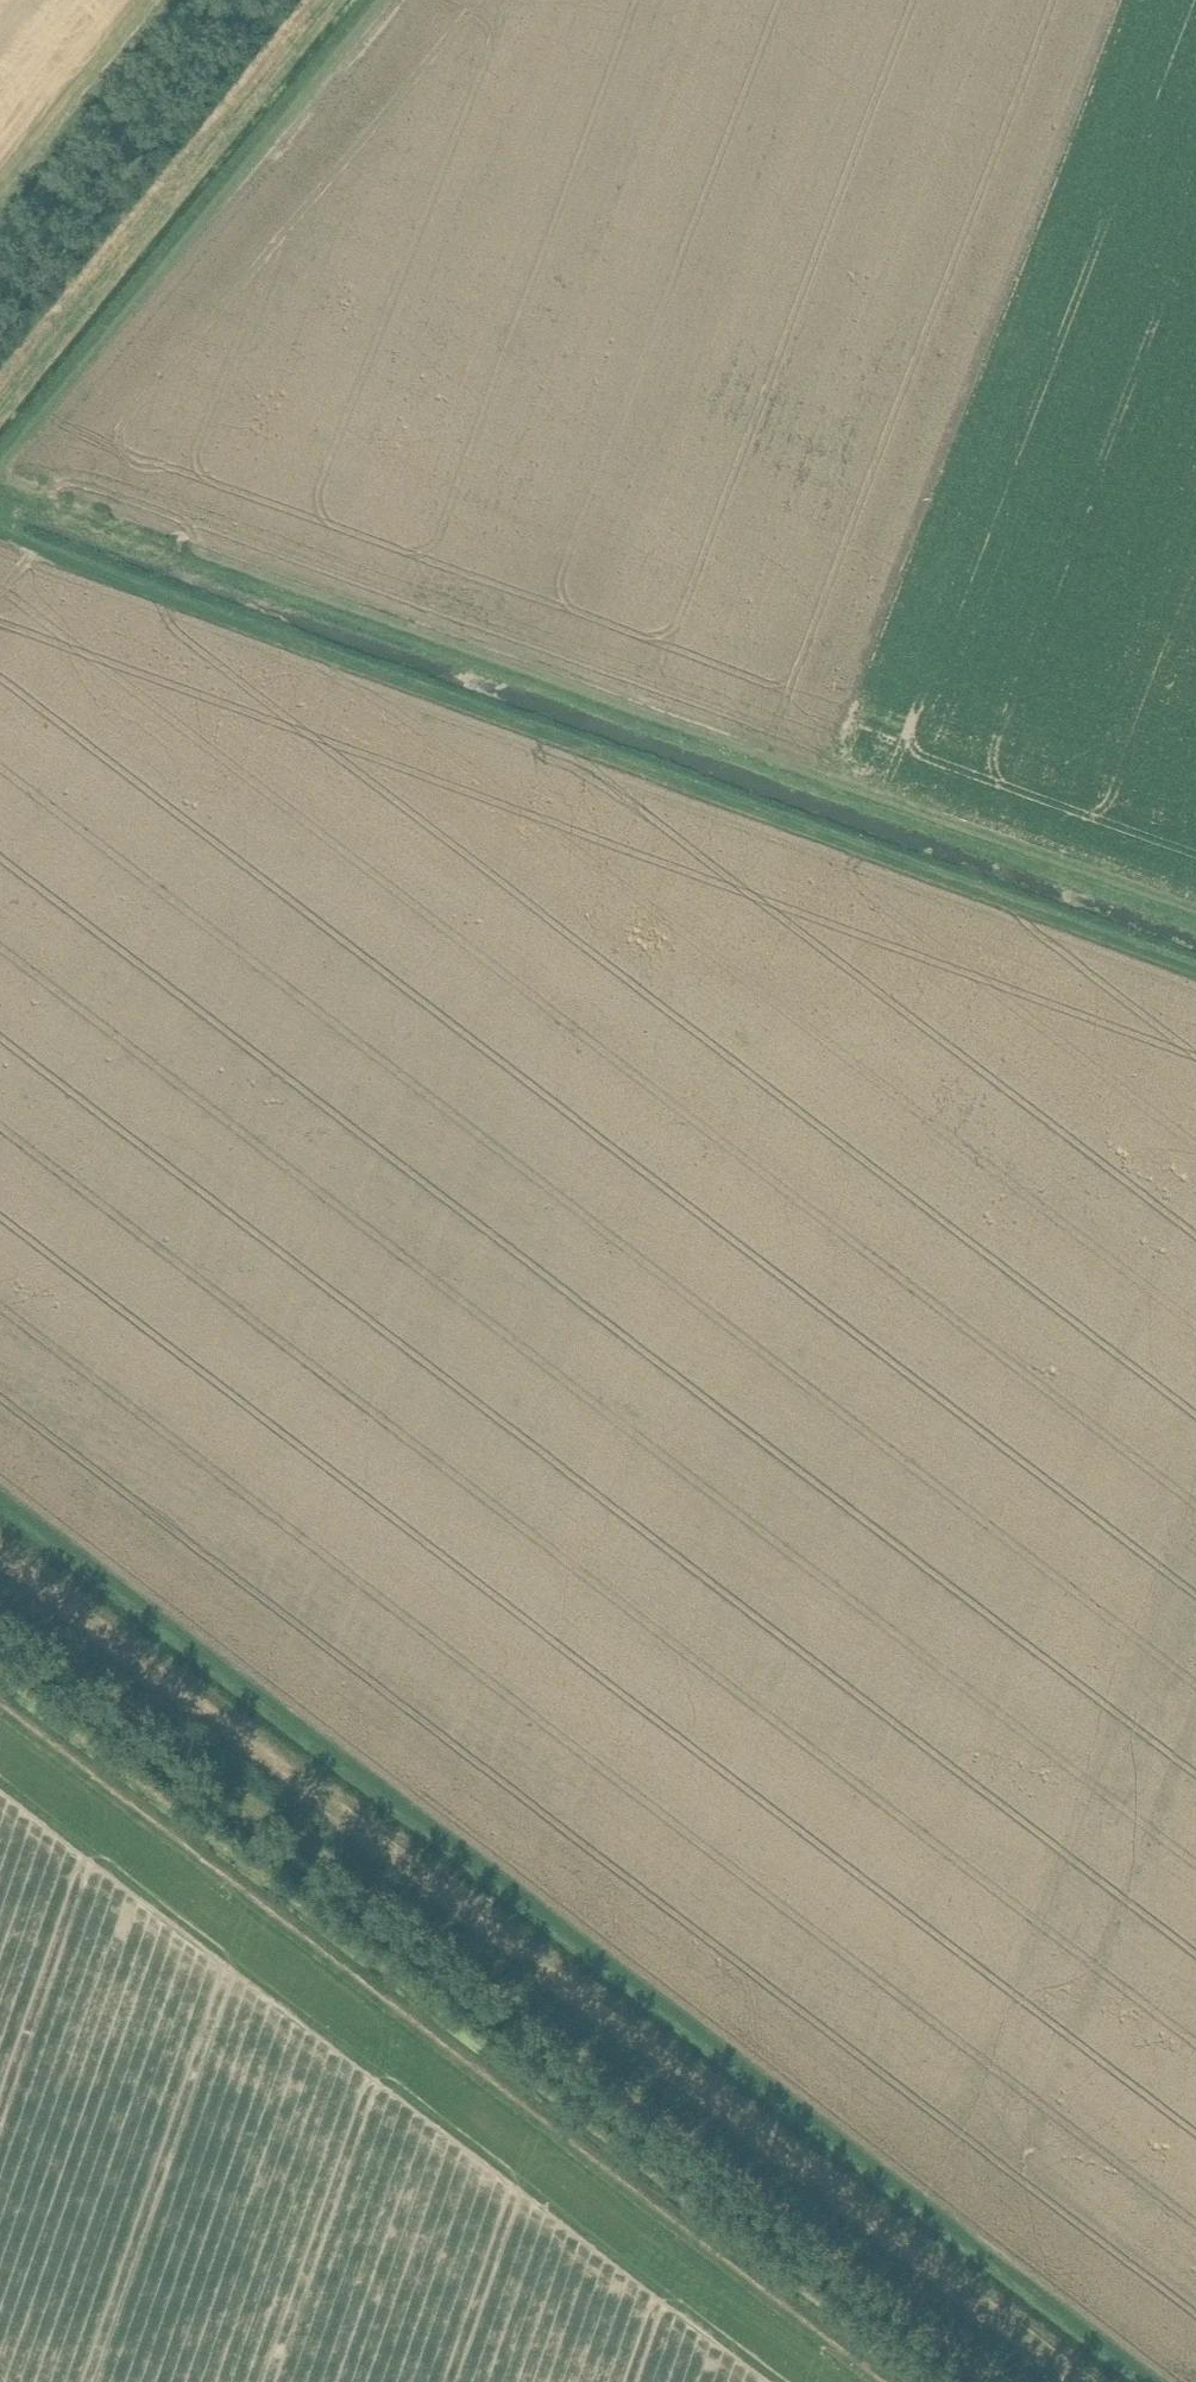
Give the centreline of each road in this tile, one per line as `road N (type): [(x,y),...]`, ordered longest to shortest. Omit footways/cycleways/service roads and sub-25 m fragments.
road 1 (track): [(1005,2381),(0,1612)]
road 2 (track): [(0,316),(257,0)]

